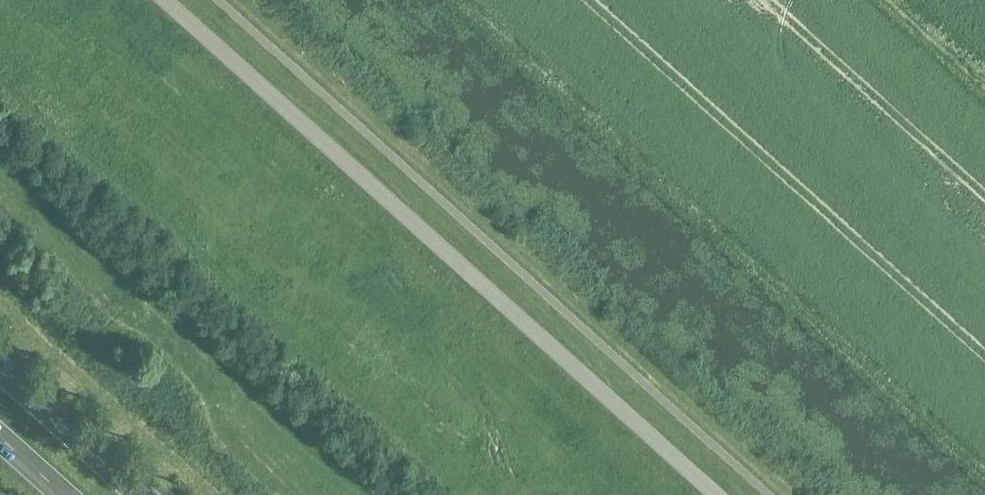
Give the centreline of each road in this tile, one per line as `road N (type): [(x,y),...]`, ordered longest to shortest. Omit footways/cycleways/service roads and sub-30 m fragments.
road 1 (unclassified): [(717,494),(162,0)]
road 2 (trunk): [(146,494),(0,365)]

